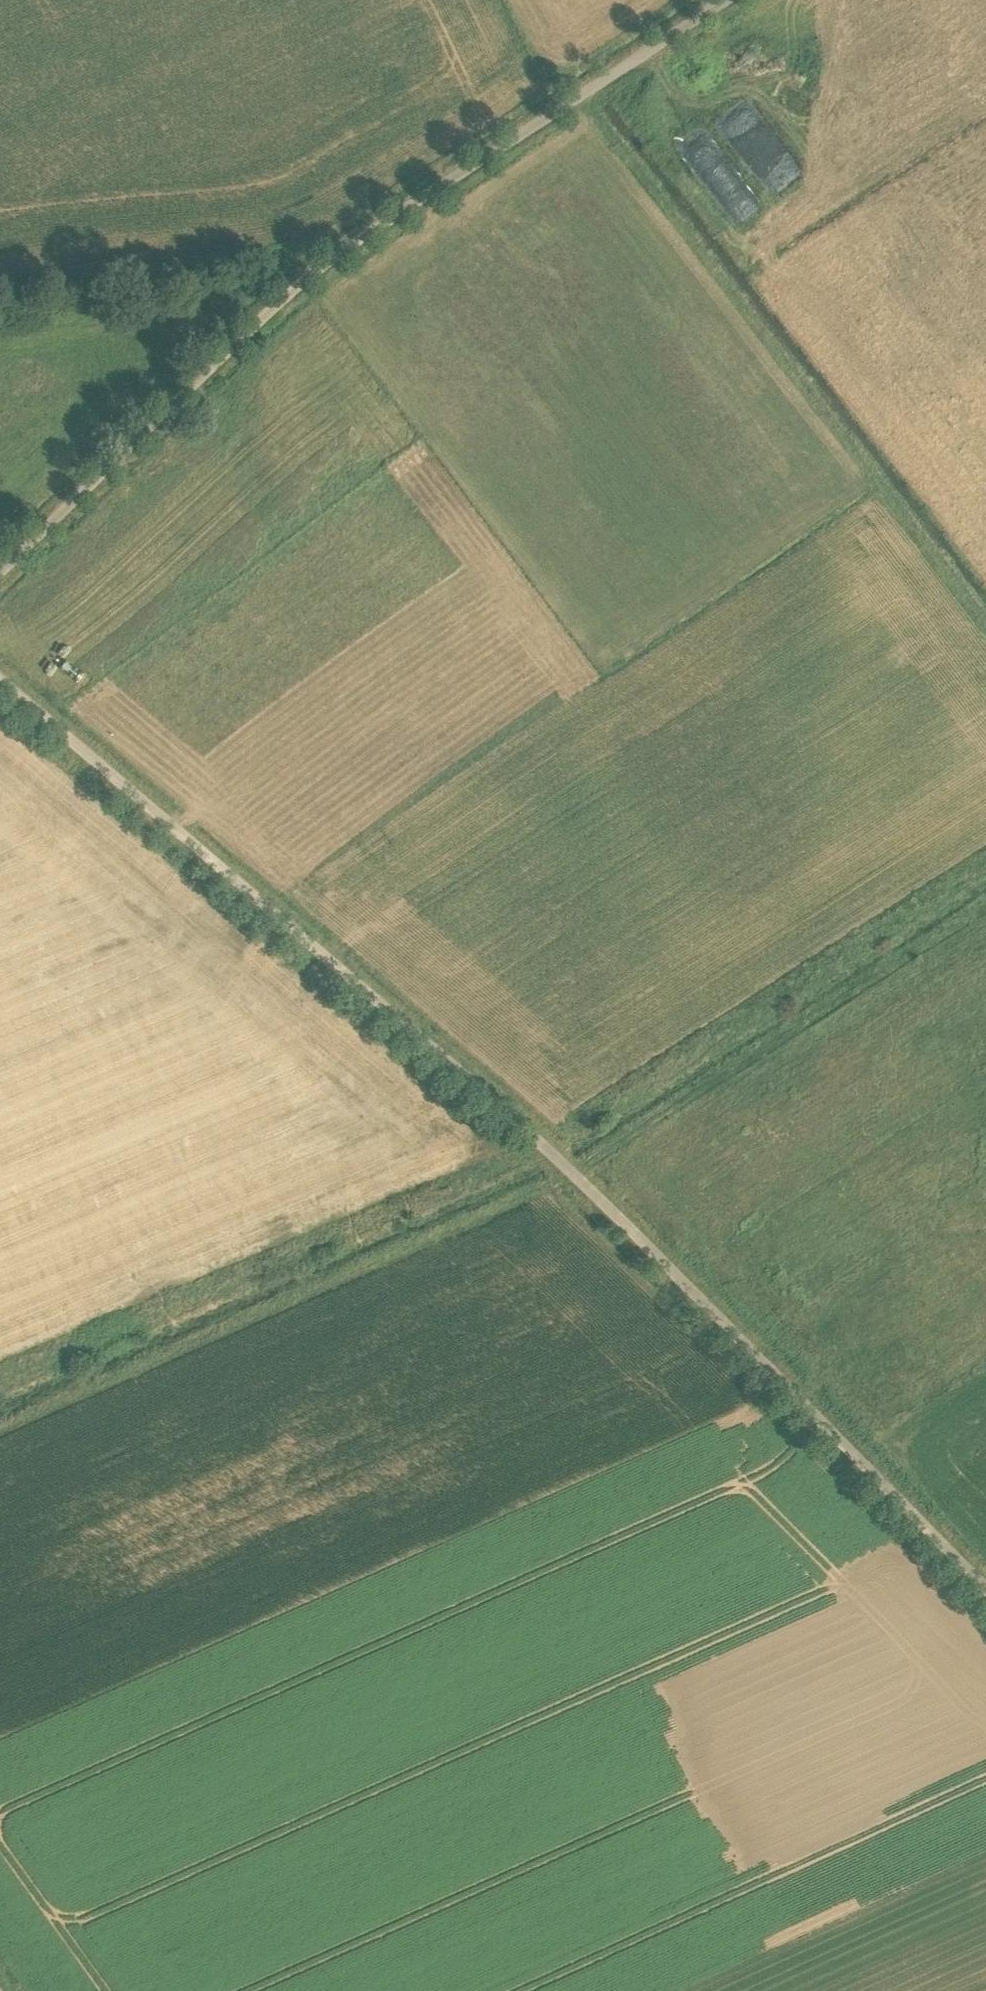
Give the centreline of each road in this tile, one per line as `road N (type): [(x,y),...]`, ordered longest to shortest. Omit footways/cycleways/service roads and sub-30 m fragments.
road 1 (unclassified): [(985,1592),(636,1236),(443,1053),(0,682)]
road 2 (unclassified): [(0,574),(304,278),(727,0)]

